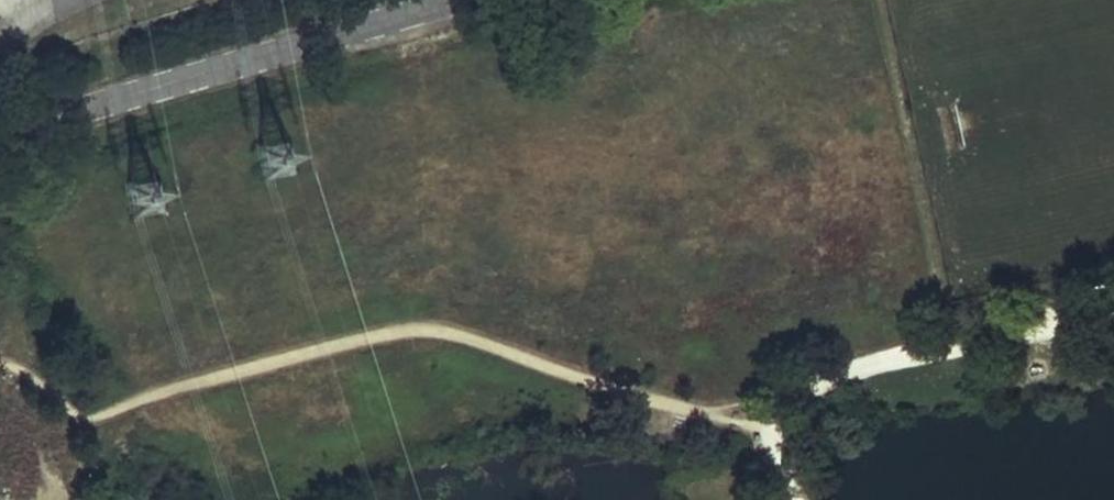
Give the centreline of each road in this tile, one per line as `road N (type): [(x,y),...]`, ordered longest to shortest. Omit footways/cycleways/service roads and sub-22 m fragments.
road 1 (unclassified): [(0,133),(455,0)]

